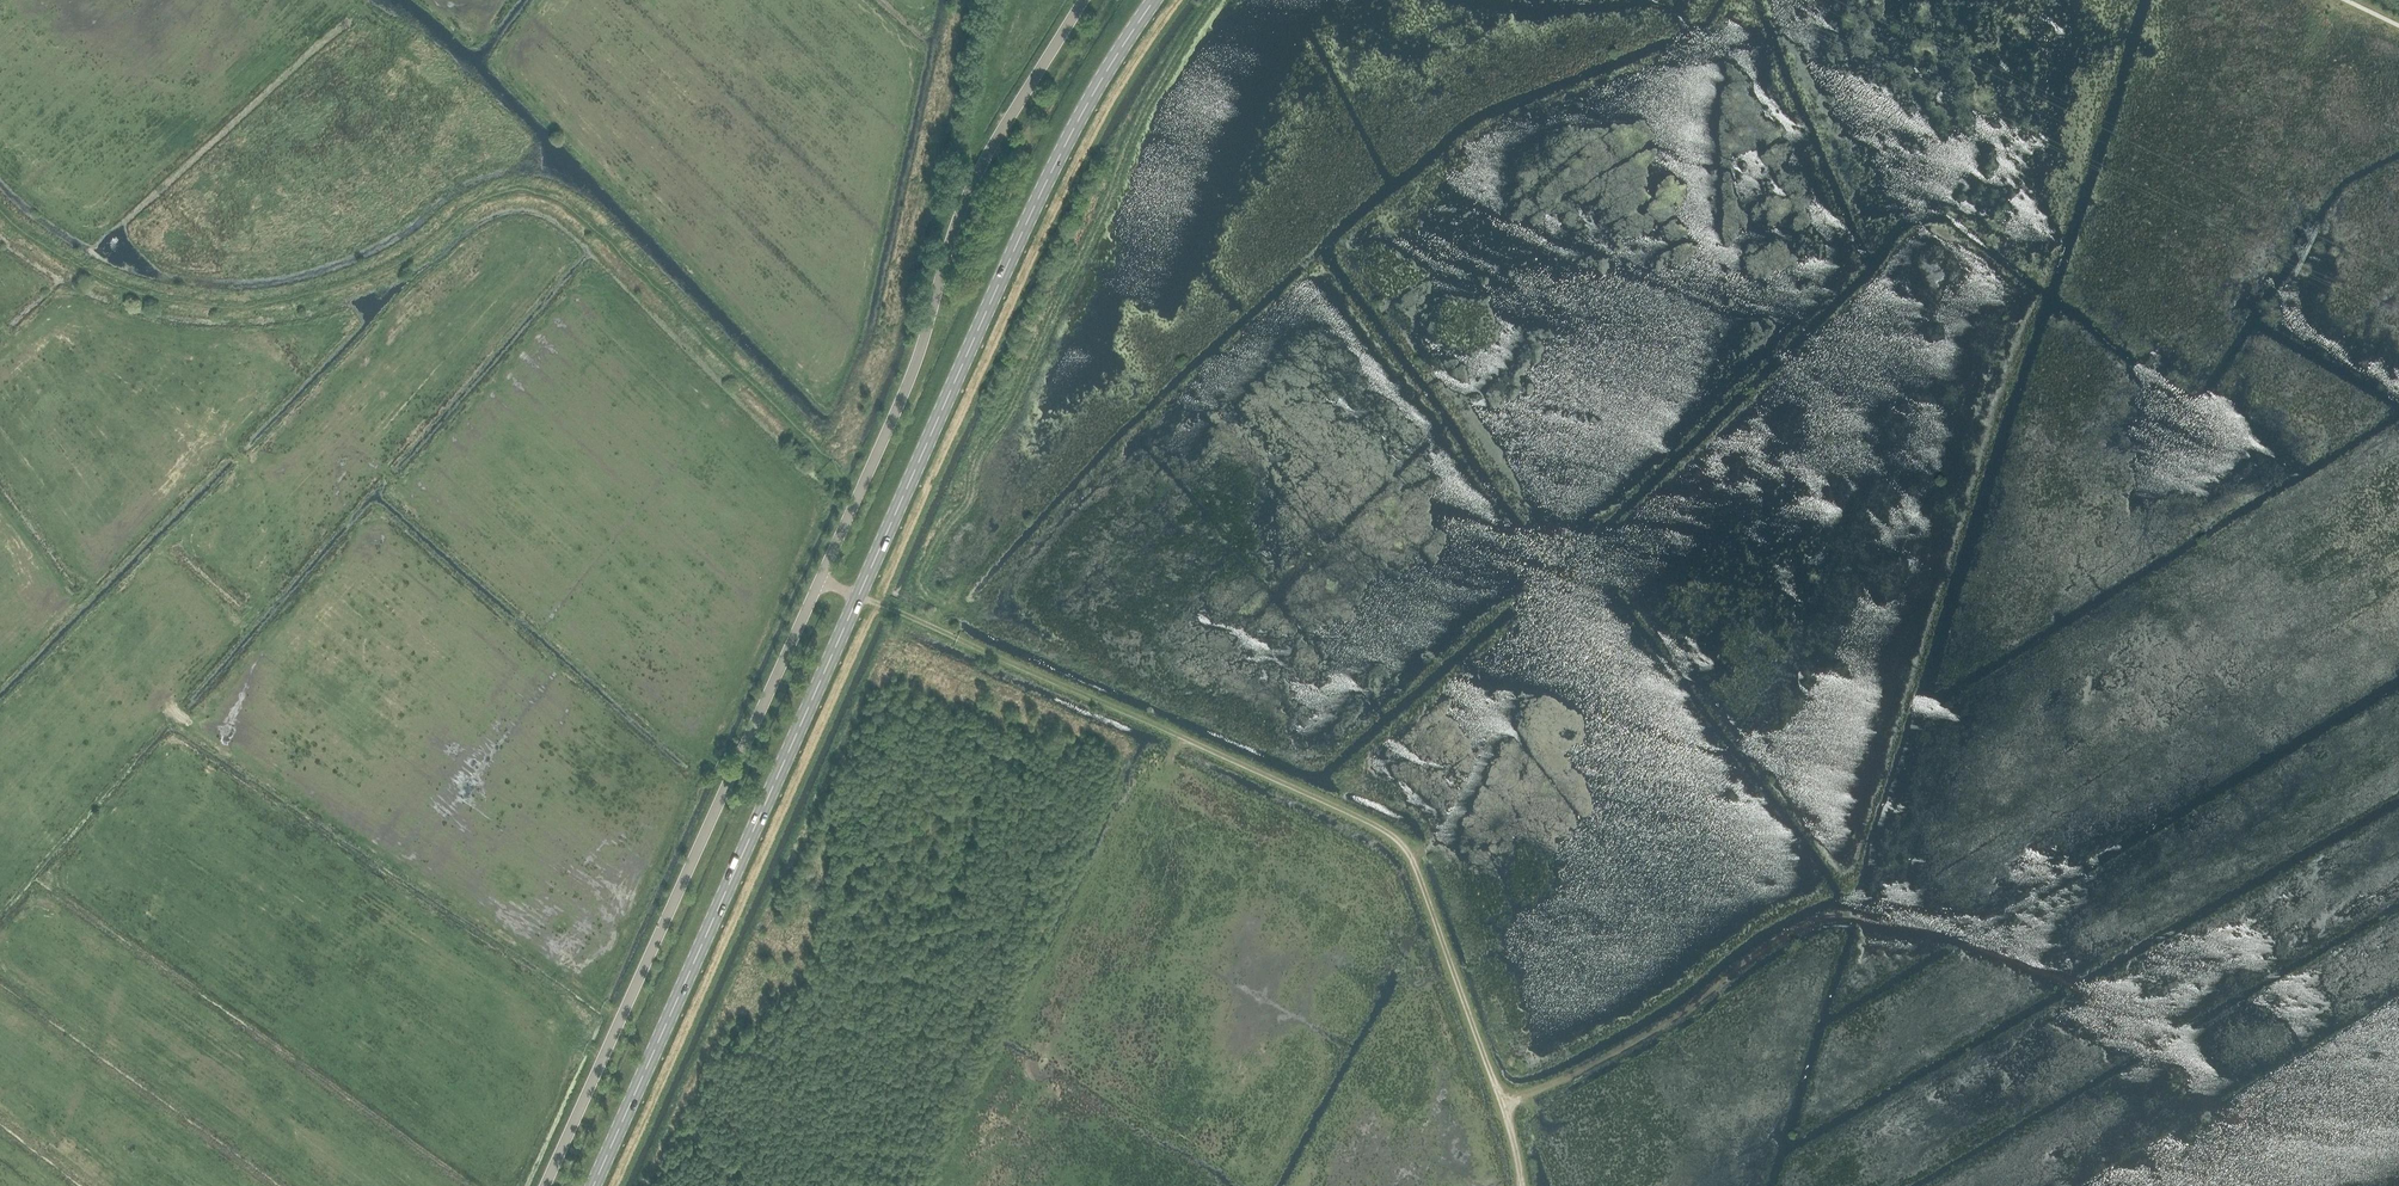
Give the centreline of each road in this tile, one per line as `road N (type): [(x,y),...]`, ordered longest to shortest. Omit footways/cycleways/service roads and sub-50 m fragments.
road 1 (track): [(859,597),(1392,838),(1417,873),(1504,1108),(1522,1185)]
road 2 (secondary): [(859,597),(1064,139),(1156,0)]
road 3 (unclassified): [(544,1185),(819,581)]
road 4 (secondary): [(594,1185),(859,597)]
road 5 (unclassified): [(819,581),(914,367),(971,177),(1083,0)]

